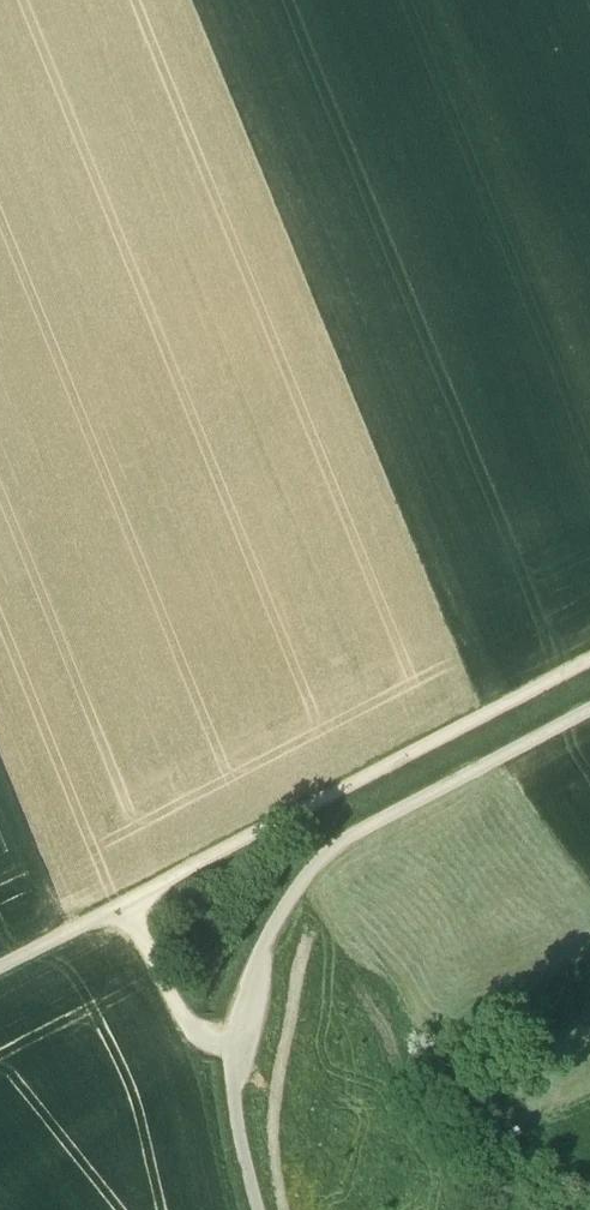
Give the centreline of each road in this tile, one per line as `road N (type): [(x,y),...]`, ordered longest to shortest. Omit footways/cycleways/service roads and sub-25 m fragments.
road 1 (track): [(589,710),(333,844),(297,883),(263,951),(233,1064),(255,1209)]
road 2 (track): [(589,661),(0,969)]
road 3 (track): [(119,907),(184,1024),(237,1044)]

